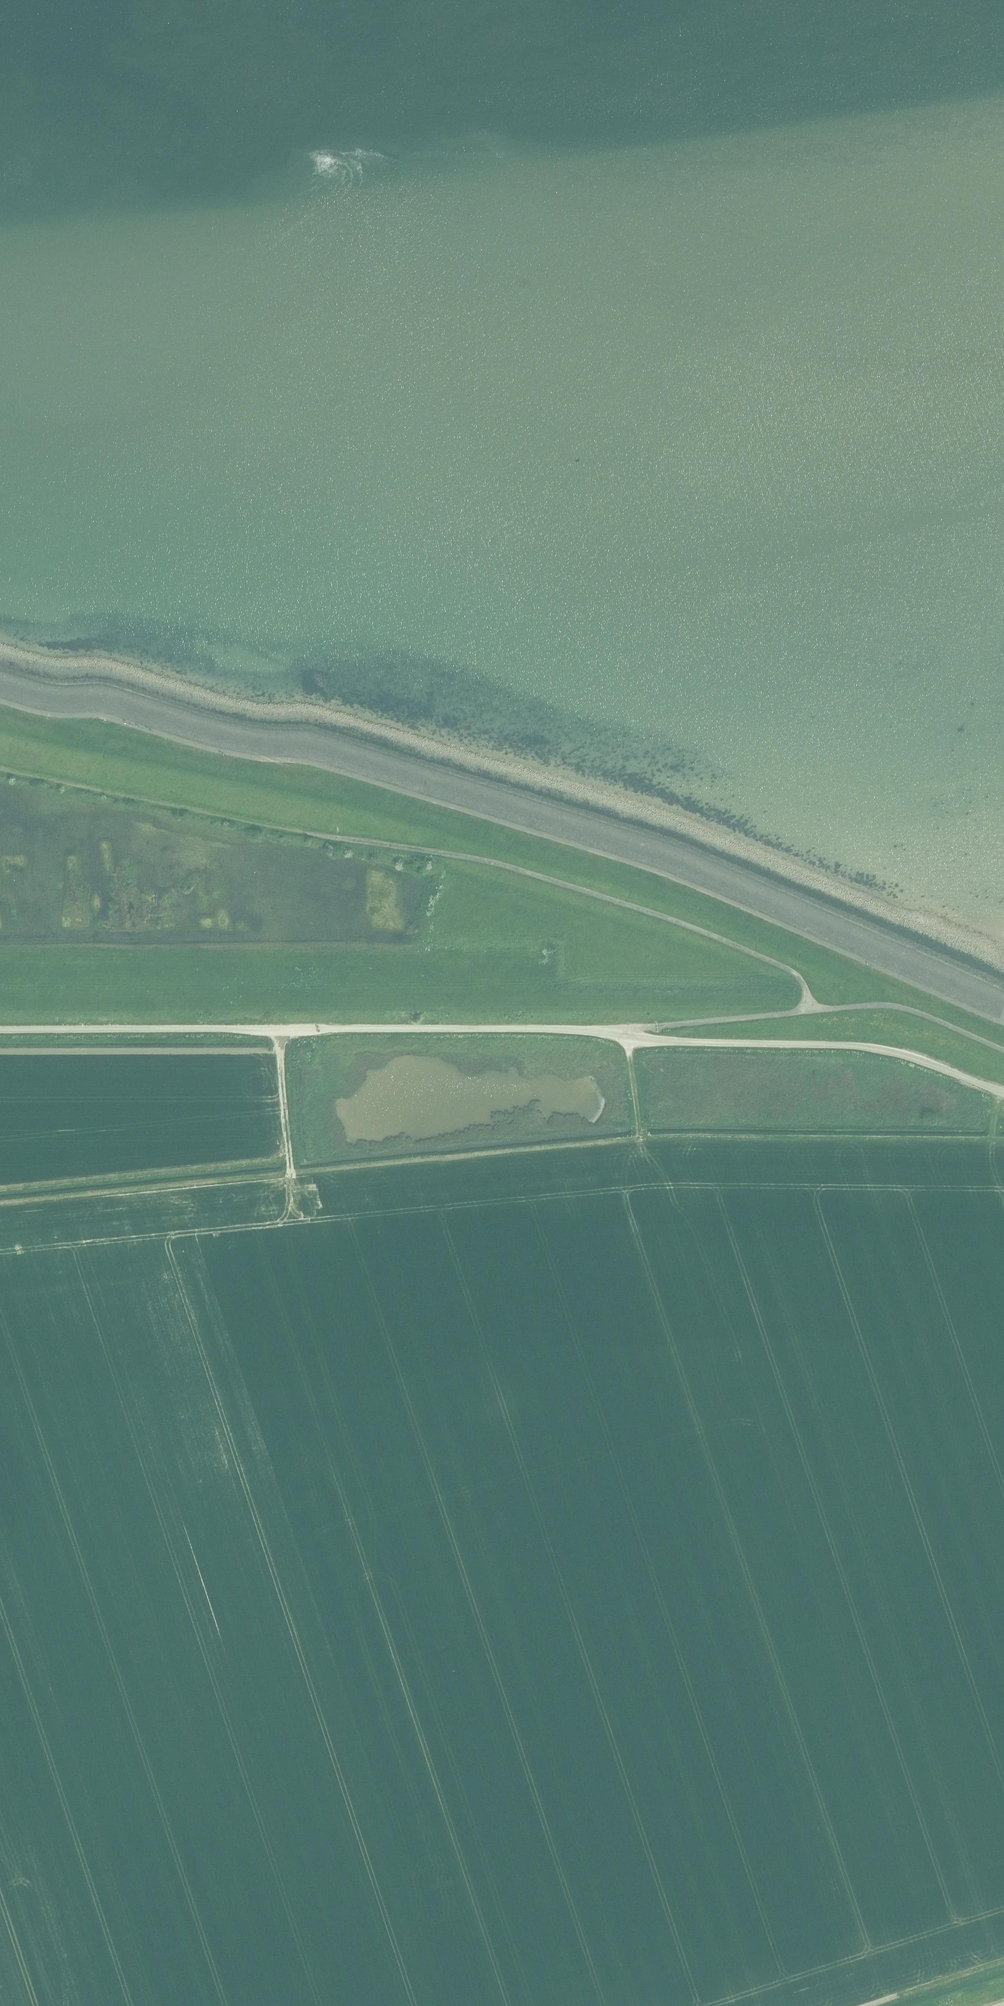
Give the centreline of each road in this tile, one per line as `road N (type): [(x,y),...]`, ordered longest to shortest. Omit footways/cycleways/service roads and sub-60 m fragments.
road 1 (unclassified): [(1003,1094),(906,1053),(642,1041),(616,1030),(0,1032)]
road 2 (track): [(0,768),(518,869),(771,960),(800,980),(814,1009)]

